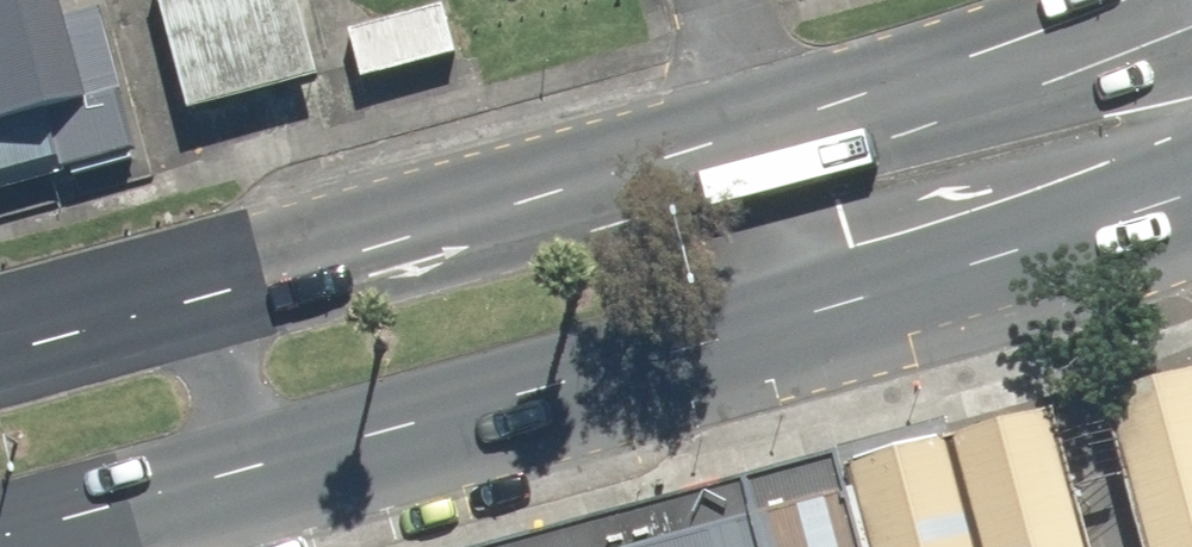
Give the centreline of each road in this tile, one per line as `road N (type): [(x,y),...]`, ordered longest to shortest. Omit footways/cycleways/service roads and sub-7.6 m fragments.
road 1 (primary): [(187,296),(1085,45),(1191,7)]
road 2 (primary): [(1191,182),(242,468)]
road 3 (primary): [(242,468),(0,533)]
road 4 (primary): [(0,348),(187,296)]
road 5 (primary): [(242,468),(187,296)]

